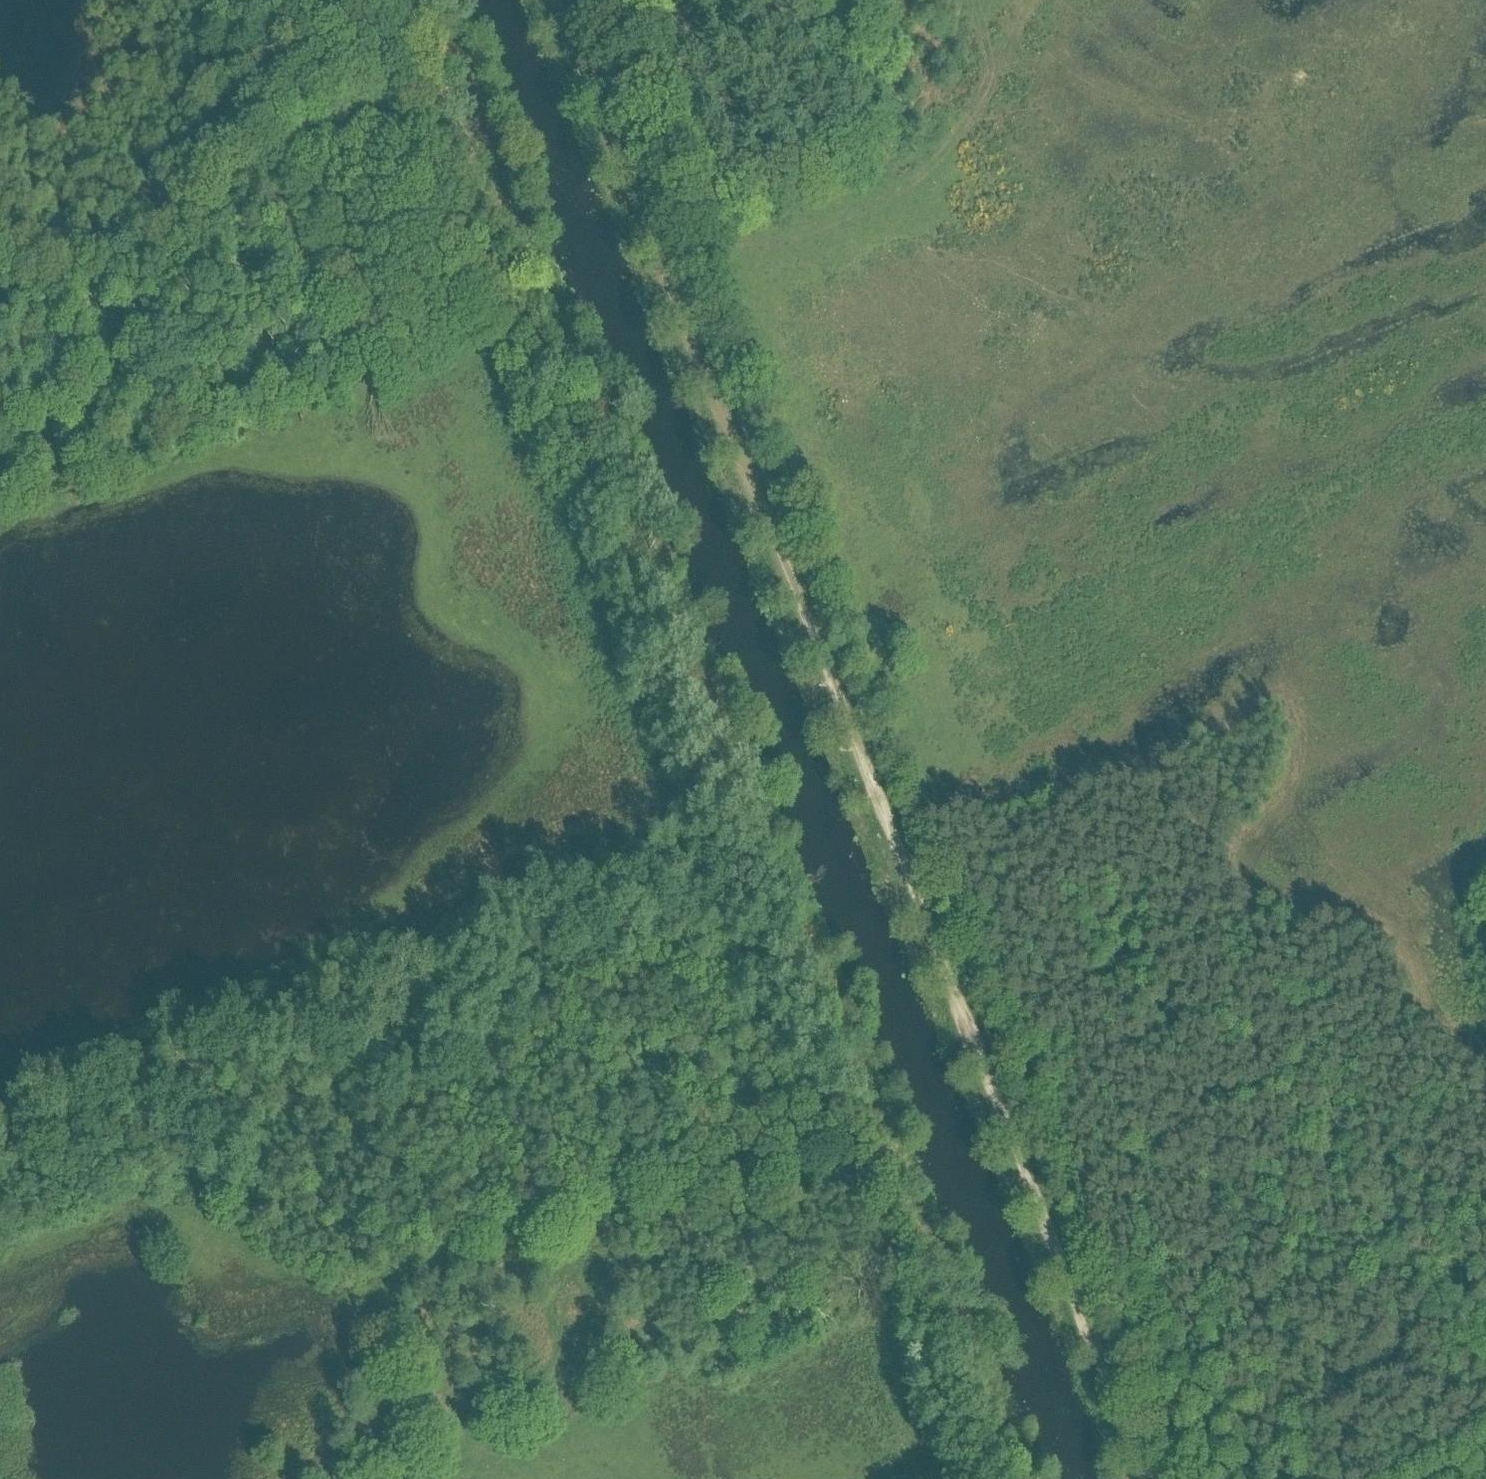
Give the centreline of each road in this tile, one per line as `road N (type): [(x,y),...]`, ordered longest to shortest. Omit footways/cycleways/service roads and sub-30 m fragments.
road 1 (track): [(1153,1478),(561,0)]

